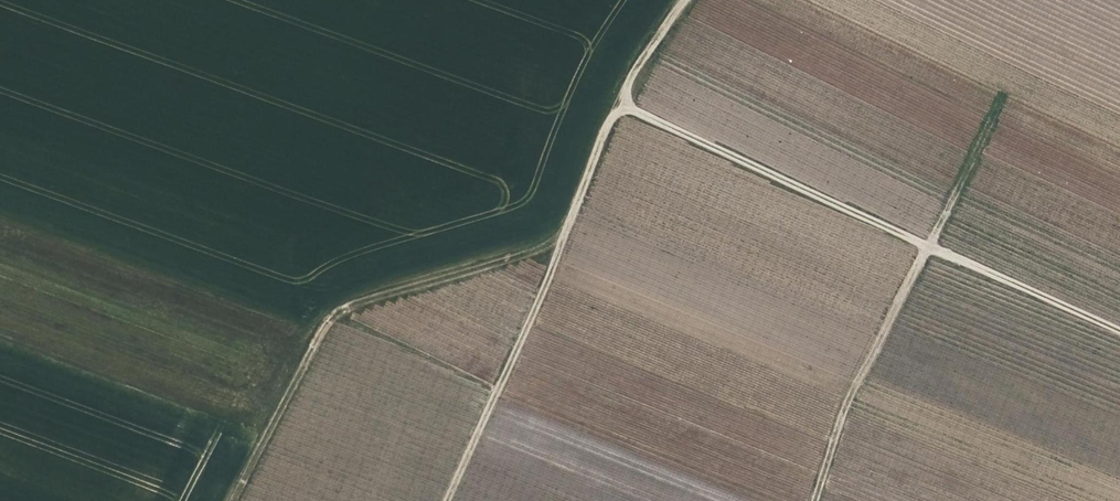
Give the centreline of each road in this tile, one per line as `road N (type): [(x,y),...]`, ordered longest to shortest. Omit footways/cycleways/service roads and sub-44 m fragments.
road 1 (track): [(1119,333),(623,102),(687,0)]
road 2 (track): [(559,241),(354,299),(332,313),(230,500)]
road 3 (track): [(623,102),(443,500)]
road 4 (track): [(928,247),(840,412),(812,500)]

